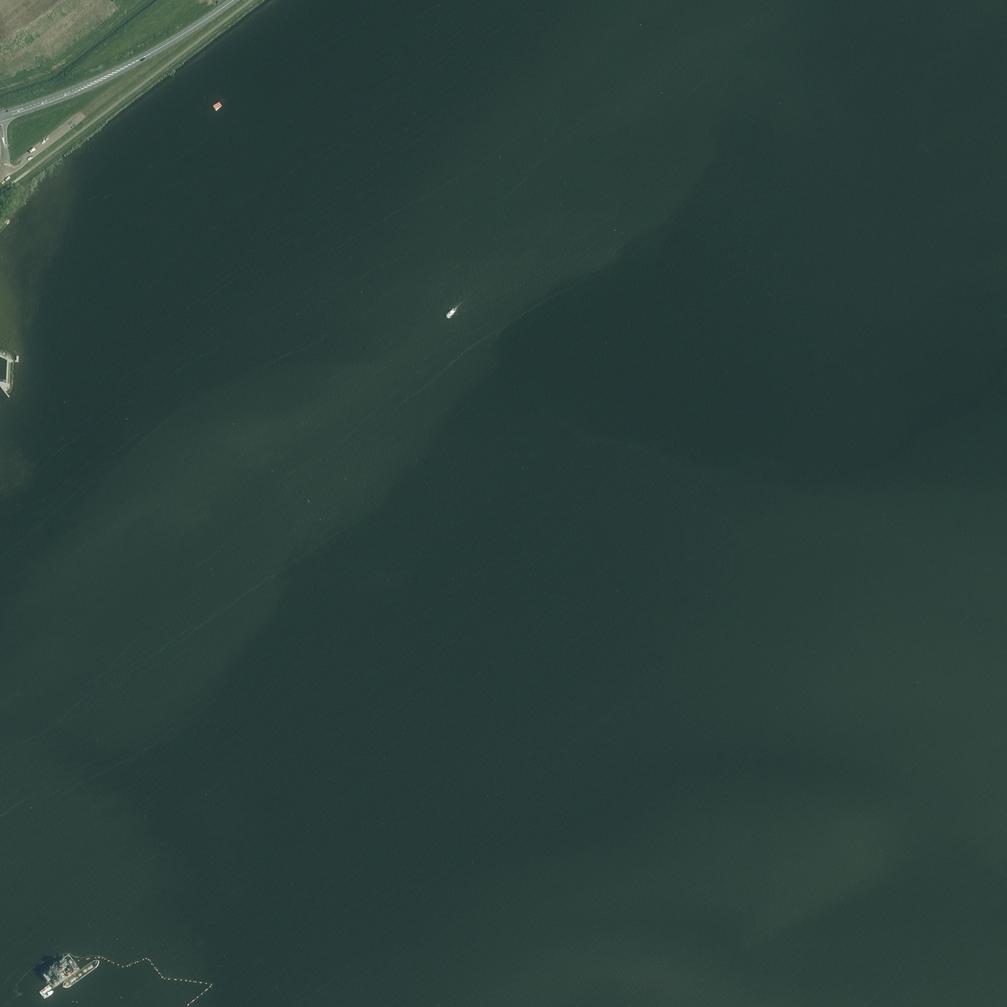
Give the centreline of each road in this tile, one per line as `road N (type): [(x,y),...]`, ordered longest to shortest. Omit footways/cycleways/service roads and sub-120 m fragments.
road 1 (primary): [(0,117),(74,93),(233,0)]

